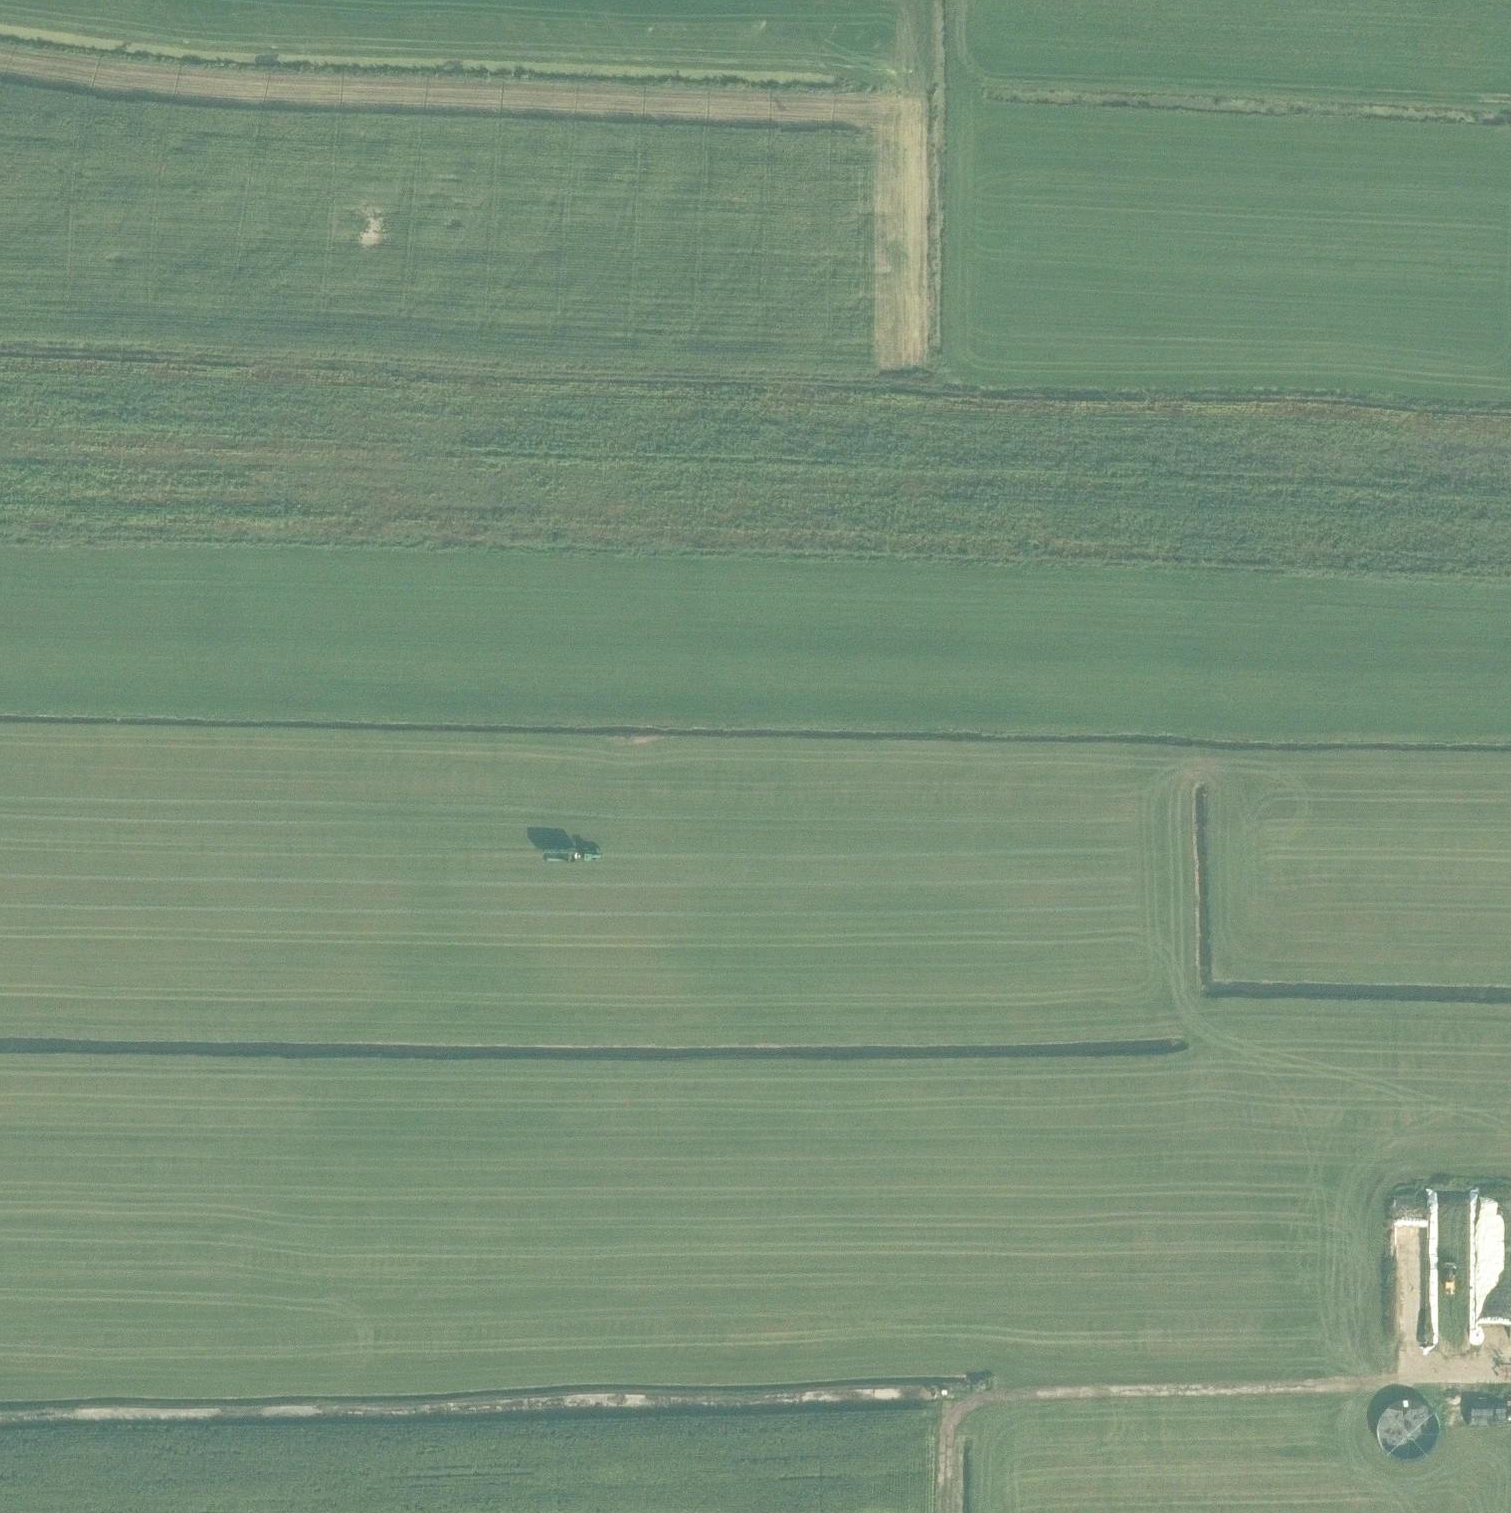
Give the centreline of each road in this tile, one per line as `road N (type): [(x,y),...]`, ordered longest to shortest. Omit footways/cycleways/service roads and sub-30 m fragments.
road 1 (track): [(1510,104),(969,77),(960,0)]

